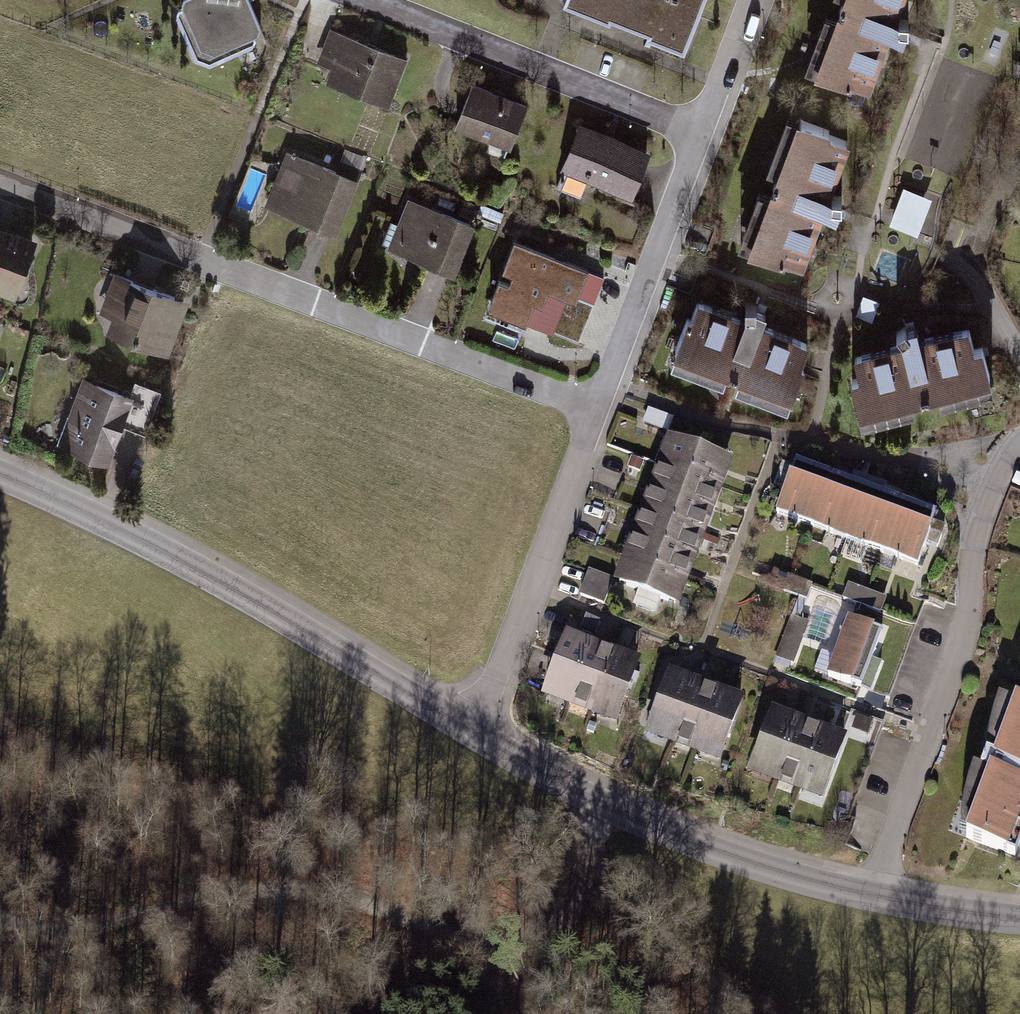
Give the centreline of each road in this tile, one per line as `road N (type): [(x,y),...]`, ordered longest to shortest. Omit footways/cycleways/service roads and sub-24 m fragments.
road 1 (residential): [(596,410),(0,187)]
road 2 (track): [(0,919),(74,931),(174,900),(256,889),(339,895),(497,942),(555,934)]
road 3 (tertiary): [(474,729),(187,563),(0,476)]
road 4 (residential): [(873,896),(967,631),(969,561),(993,476),(1019,441)]
road 5 (tertiary): [(873,896),(741,858),(606,805),(474,729)]
road 6 (residential): [(361,0),(704,132)]
road 7 (residential): [(596,410),(474,729)]
road 8 (residential): [(704,132),(596,410)]
road 9 (track): [(728,1013),(591,863)]
road 10 (track): [(591,863),(555,934),(533,1013)]
road 11 (tertiary): [(1019,918),(873,896)]
road 12 (residential): [(753,0),(704,132)]

